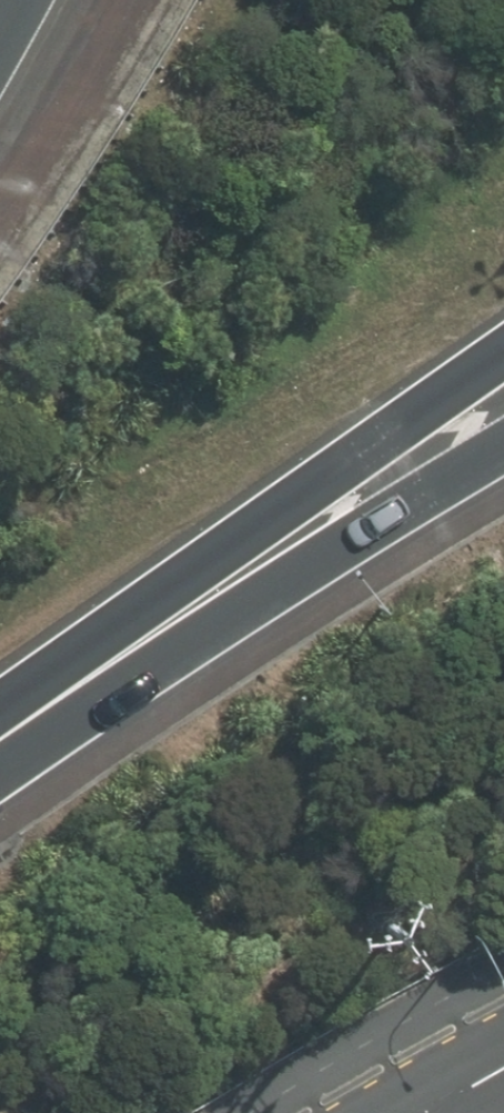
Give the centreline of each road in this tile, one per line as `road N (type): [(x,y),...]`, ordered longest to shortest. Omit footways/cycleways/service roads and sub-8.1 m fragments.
road 1 (motorway): [(503,373),(0,740)]
road 2 (motorway): [(503,456),(0,743)]

